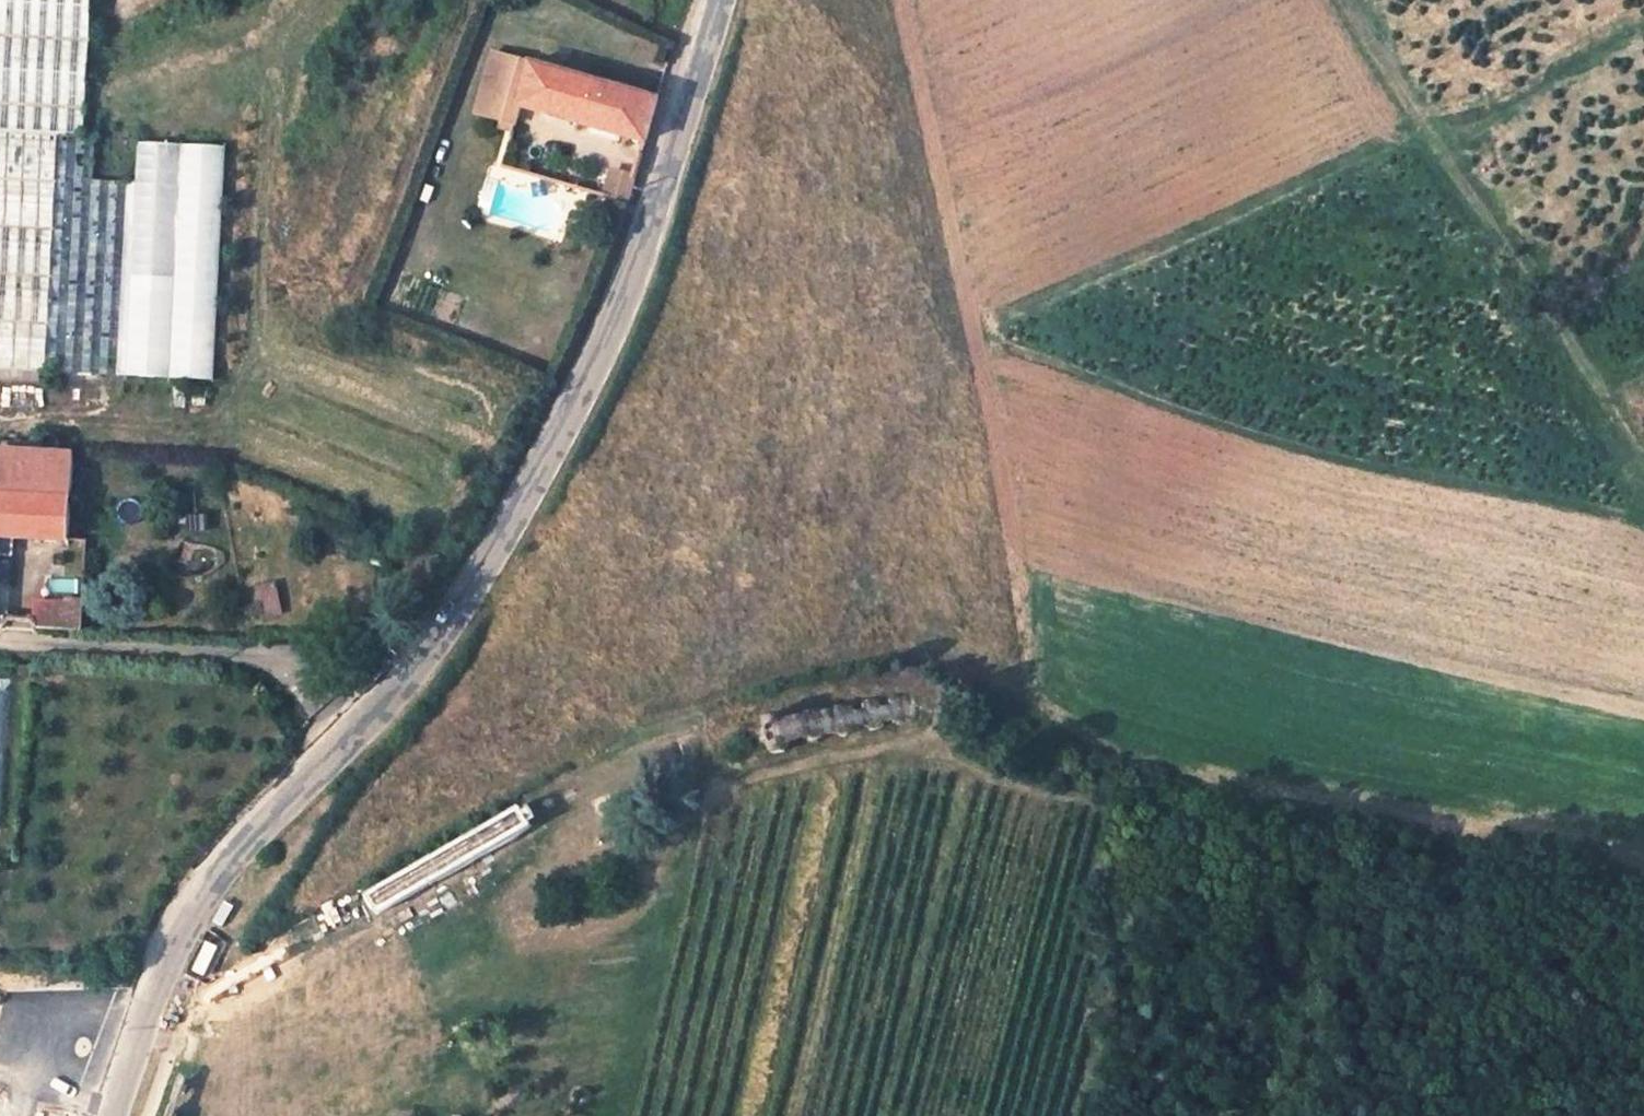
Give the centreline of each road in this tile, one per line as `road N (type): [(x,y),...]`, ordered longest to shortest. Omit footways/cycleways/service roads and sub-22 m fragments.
road 1 (tertiary): [(111,1115),(176,946),(211,885),(412,671),(587,378),(636,271),(716,0)]

